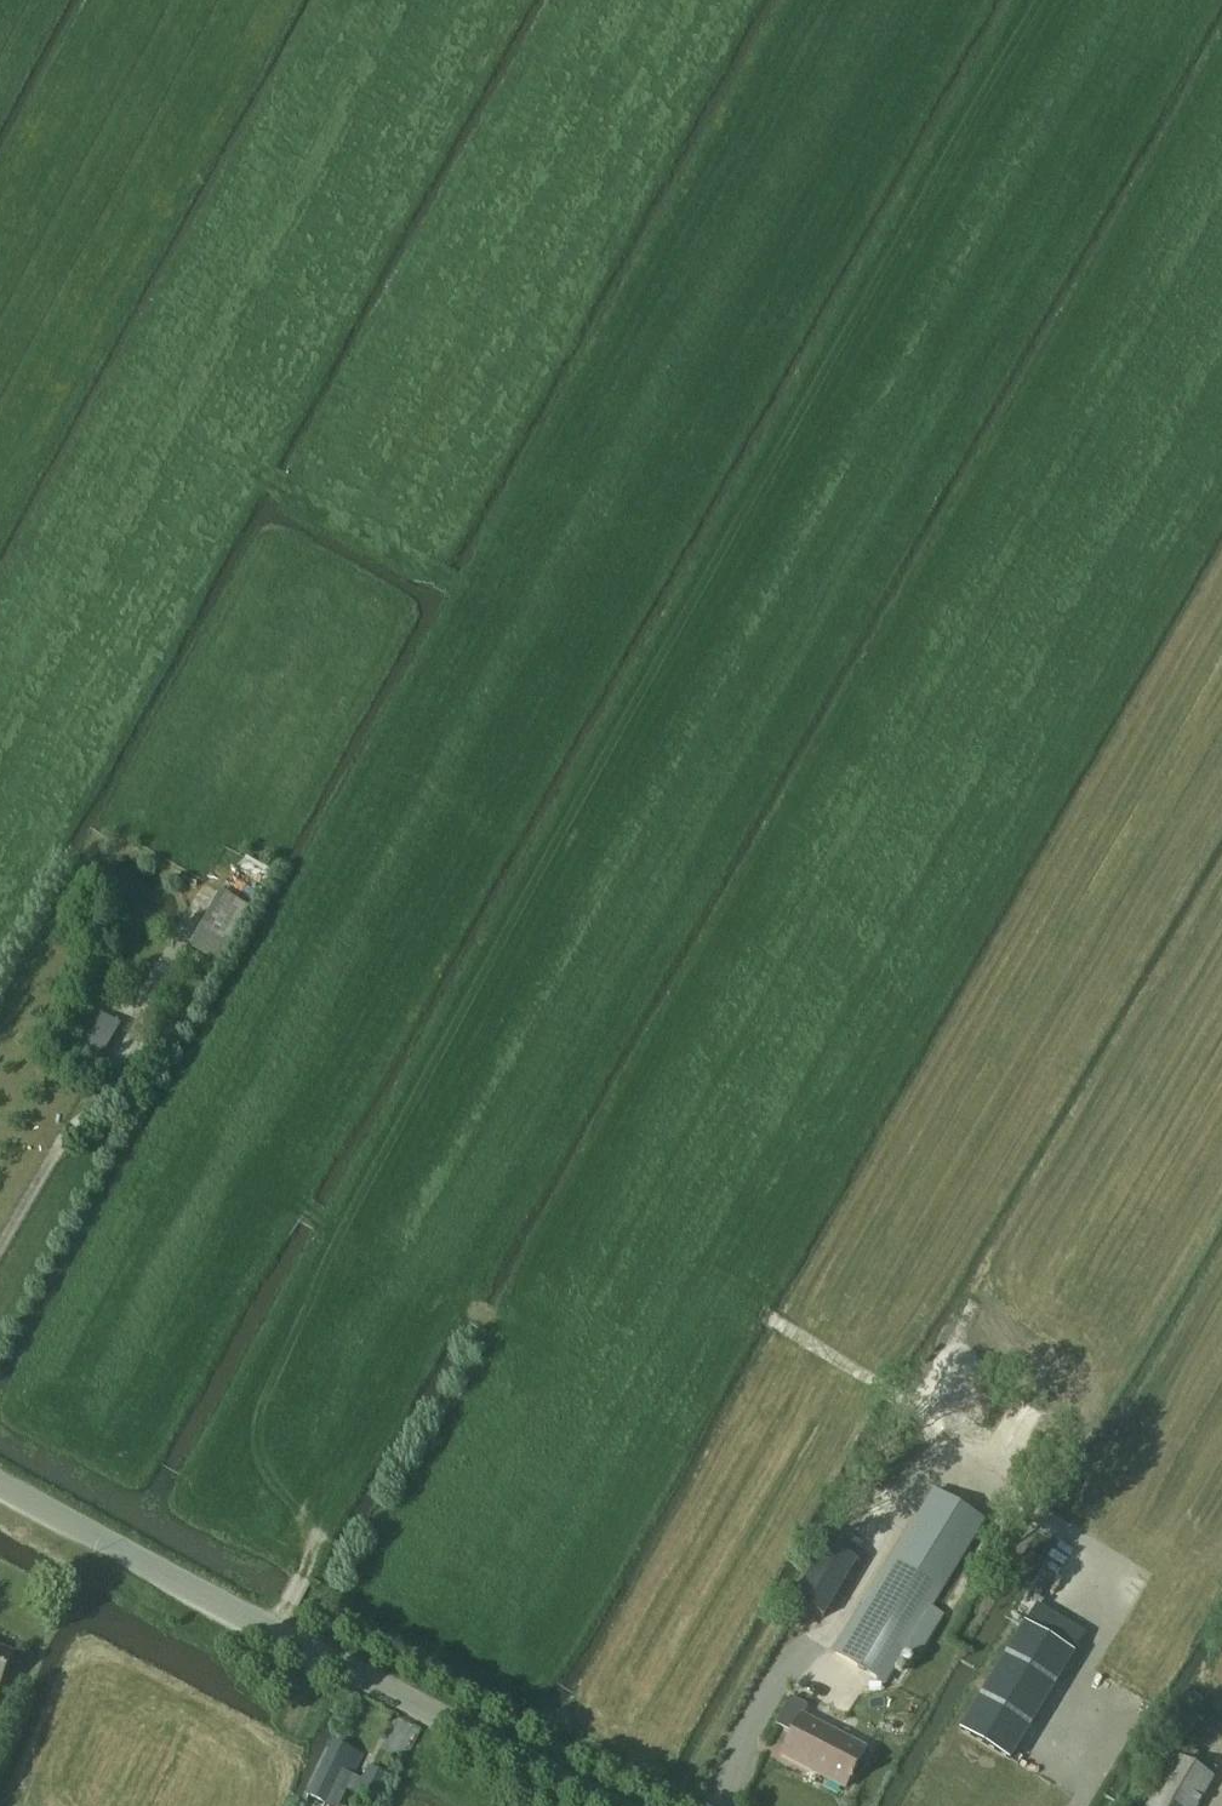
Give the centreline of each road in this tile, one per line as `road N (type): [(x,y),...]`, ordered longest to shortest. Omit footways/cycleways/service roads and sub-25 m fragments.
road 1 (unclassified): [(614,1805),(0,1483)]
road 2 (track): [(0,1270),(206,892)]

